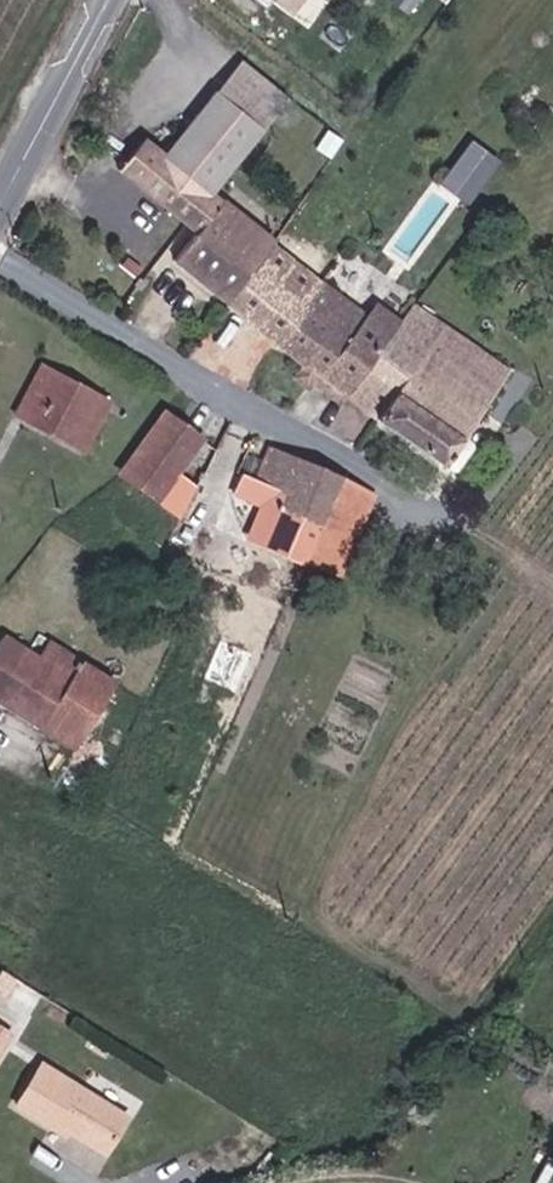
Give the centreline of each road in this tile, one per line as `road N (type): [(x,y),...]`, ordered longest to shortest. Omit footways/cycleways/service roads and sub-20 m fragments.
road 1 (residential): [(0,259),(355,471)]
road 2 (tertiary): [(0,203),(104,0)]

